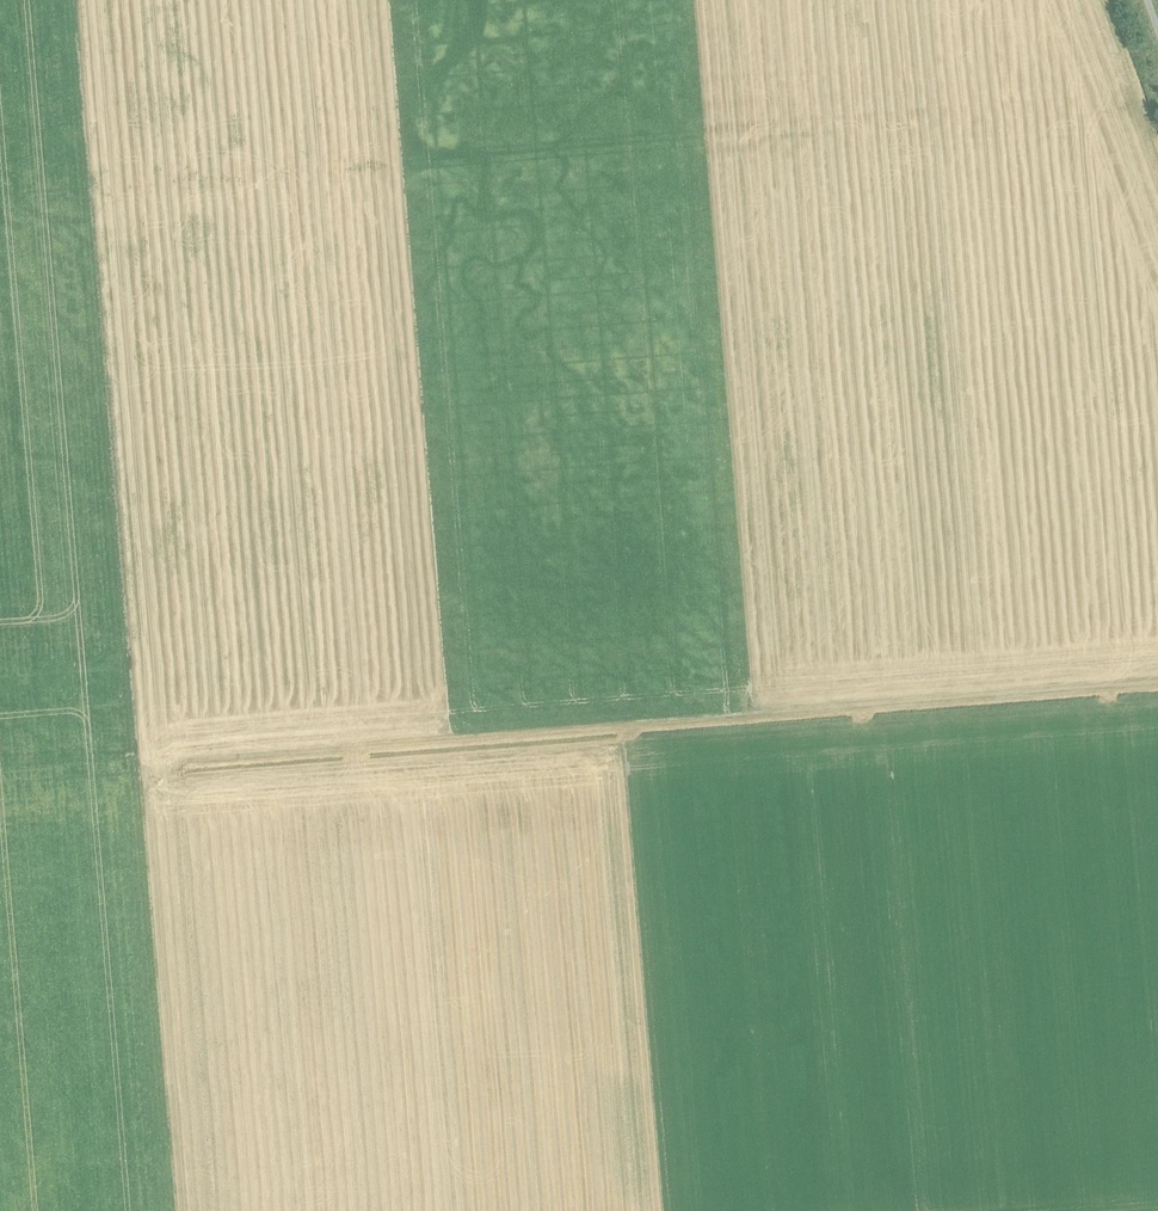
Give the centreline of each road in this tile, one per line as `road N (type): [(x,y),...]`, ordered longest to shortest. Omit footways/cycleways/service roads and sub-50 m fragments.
road 1 (track): [(1157,682),(362,745)]

